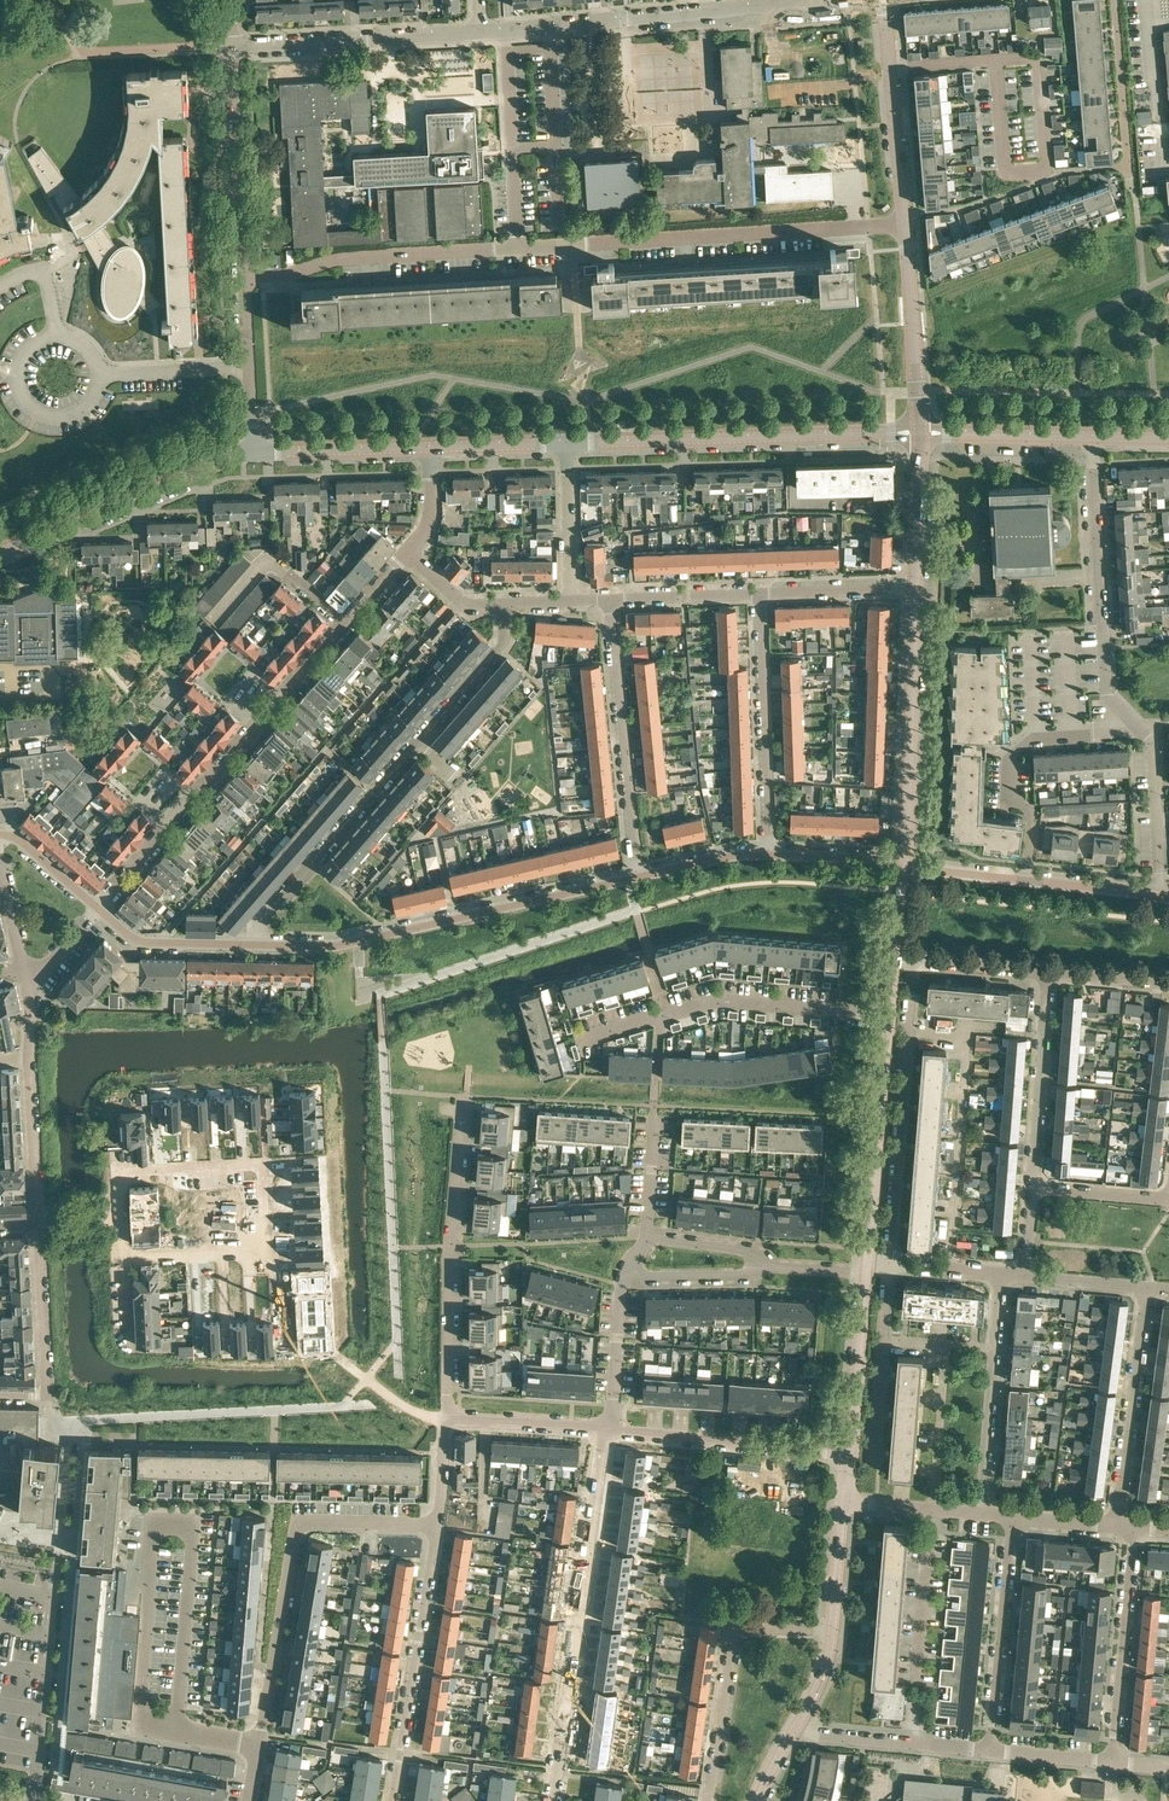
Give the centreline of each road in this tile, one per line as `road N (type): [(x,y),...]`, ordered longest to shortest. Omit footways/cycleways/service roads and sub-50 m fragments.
road 1 (residential): [(905,224),(339,258),(290,274),(244,276)]
road 2 (residential): [(95,906),(409,551)]
road 3 (residential): [(121,1255),(261,1254),(261,1163),(120,1172),(121,1218)]
road 4 (residential): [(248,1800),(301,1525),(439,1524)]
road 5 (residential): [(638,878),(359,941),(241,944)]
road 6 (residential): [(553,1800),(609,1429)]
road 7 (residential): [(566,443),(920,433)]
road 8 (residential): [(480,31),(805,0)]
road 9 (residential): [(463,1097),(449,1245),(446,1418)]
road 10 (residential): [(914,956),(887,1262)]
road 11 (residential): [(1139,727),(1105,691),(1092,437)]
road 12 (residential): [(638,878),(611,599)]
road 13 (residential): [(439,1524),(392,1800)]
road 14 (residential): [(1139,727),(1029,731),(1010,750),(1009,786),(1035,828),(1029,881)]
road 15 (residential): [(0,552),(253,452)]
road 16 (residential): [(904,859),(915,588)]
road 17 (residential): [(241,944),(418,741)]
road 18 (residential): [(708,1800),(737,1634),(831,1630)]
road 19 (residential): [(770,855),(761,594)]
road 20 (residential): [(38,1224),(31,1018),(21,970)]
road 21 (residential): [(233,46),(480,31)]
road 22 (residential): [(868,1261),(889,1016)]
road 23 (residential): [(984,1516),(1001,1273)]
road 24 (residential): [(850,1456),(609,1429)]
road 25 (residential): [(1115,1525),(1147,1287)]
road 26 (residential): [(1134,1527),(1113,1763)]
road 27 (residential): [(1015,1519),(990,1750)]
road 28 (residential): [(244,276),(233,46)]
road 29 (residential): [(889,1016),(718,999),(666,1015)]
road 30 (residential): [(905,224),(882,0)]
road 31 (residential): [(1032,1188),(1048,970)]
road 32 (residential): [(920,433),(905,224)]
road 33 (residential): [(887,1262),(870,1465)]
road 34 (residential): [(990,1750),(792,1734)]
road 35 (residential): [(57,335),(37,341),(19,362),(18,387),(30,407),(54,417),(79,411),(99,374)]
road 36 (residential): [(850,1456),(867,1271)]
road 37 (residential): [(1161,899),(1152,742),(1139,727)]
road 38 (residential): [(253,452),(429,447)]
road 39 (residential): [(920,433),(1092,437)]
road 40 (residential): [(47,1395),(38,1224)]
road 41 (residential): [(418,741),(502,644),(503,604)]
road 42 (residential): [(1114,0),(1128,164)]
road 43 (residential): [(609,1429),(446,1418)]
road 44 (residential): [(95,906),(139,941),(241,944)]
road 45 (residential): [(572,601),(566,443)]
road 46 (residential): [(915,588),(920,433)]
road 47 (residential): [(761,594),(915,588)]
road 48 (residential): [(624,1276),(609,1429)]
road 49 (residential): [(99,374),(249,367)]
road 50 (residential): [(611,599),(761,594)]
road 51 (residential): [(984,1516),(842,1502)]
road 52 (residential): [(624,1276),(749,1274),(762,1263)]
road 53 (residential): [(429,447),(566,443)]
road 54 (residential): [(1168,1197),(1032,1188)]
road 55 (residential): [(1048,970),(914,956)]
road 56 (residential): [(904,859),(770,855)]
road 57 (residential): [(770,855),(638,878)]
road 58 (residential): [(654,1105),(645,1238)]
road 59 (residential): [(1161,899),(1029,881)]
road 60 (track): [(334,1355),(411,1413),(446,1418)]
road 61 (residential): [(831,1630),(842,1502)]
road 62 (residential): [(1029,881),(903,869)]
road 63 (residential): [(1113,1763),(990,1750)]
road 64 (residential): [(645,1238),(746,1251),(762,1263)]
road 65 (residential): [(1147,1287),(1026,1275)]
road 66 (residential): [(1168,983),(1048,970)]
road 67 (residential): [(95,906),(19,840),(0,835)]

